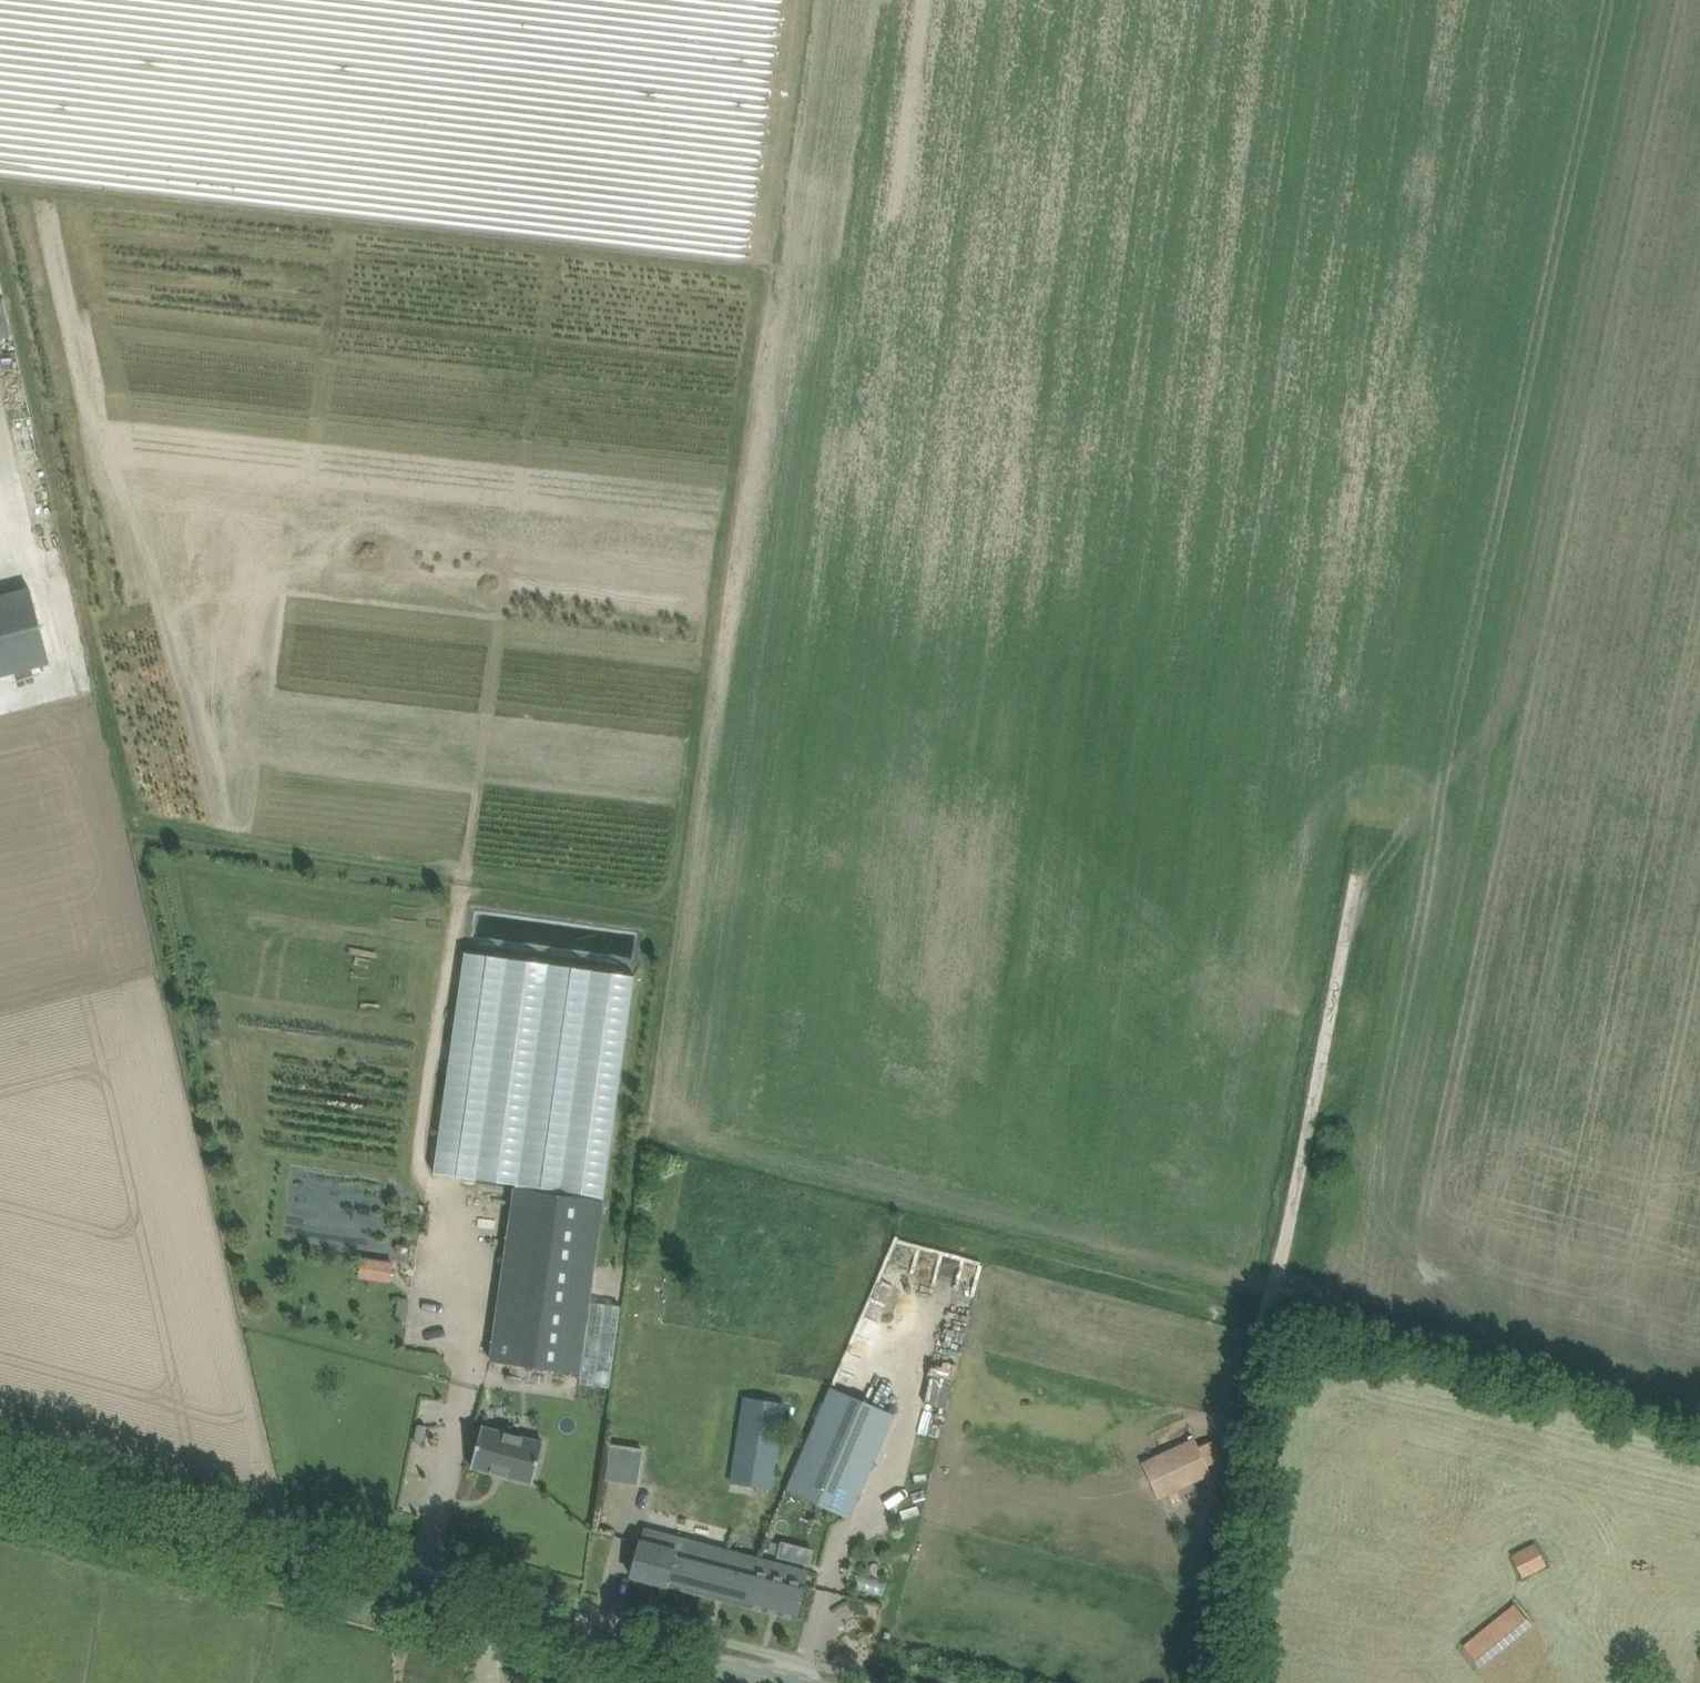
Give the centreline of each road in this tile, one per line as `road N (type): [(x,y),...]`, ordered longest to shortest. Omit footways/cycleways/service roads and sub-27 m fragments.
road 1 (tertiary): [(774,1682),(0,1481)]

